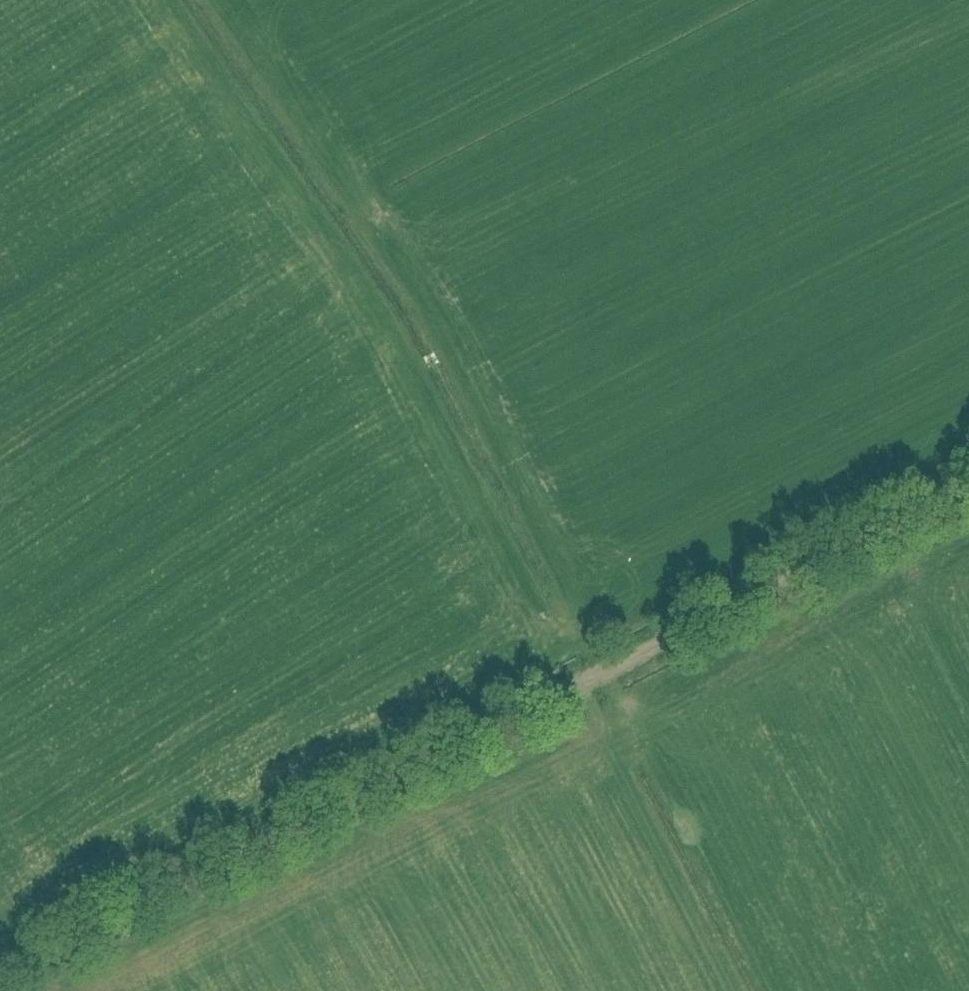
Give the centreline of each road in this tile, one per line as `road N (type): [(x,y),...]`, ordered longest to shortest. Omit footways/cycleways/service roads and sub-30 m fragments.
road 1 (track): [(0,980),(968,488)]

